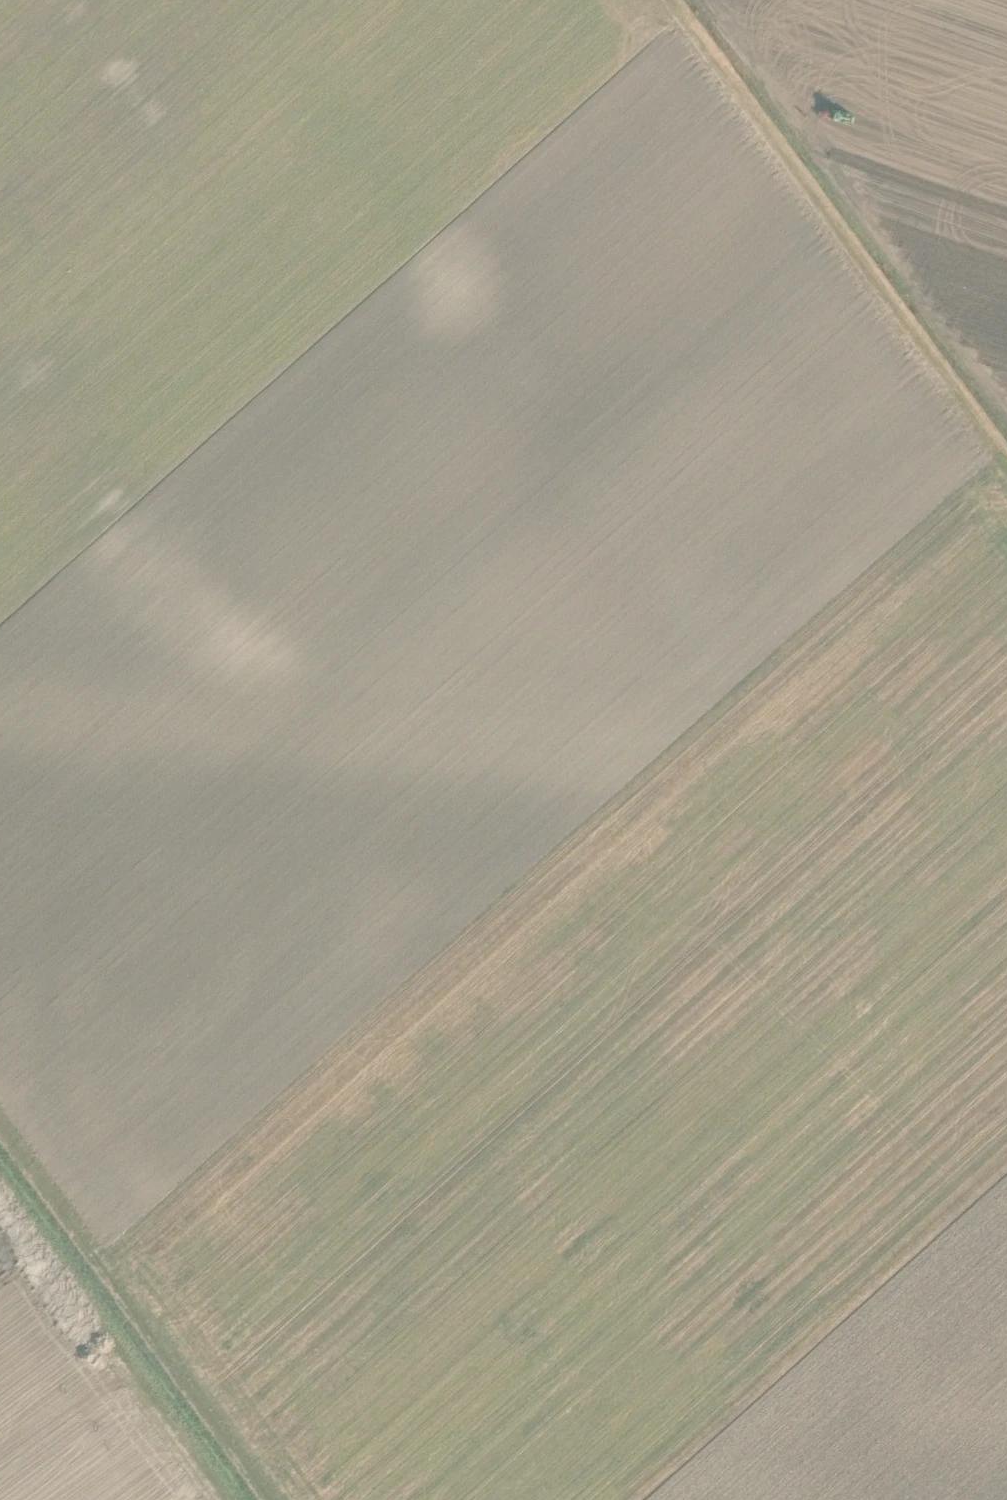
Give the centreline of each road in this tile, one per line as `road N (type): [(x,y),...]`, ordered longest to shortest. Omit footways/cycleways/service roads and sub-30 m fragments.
road 1 (track): [(0,1131),(271,1499)]

